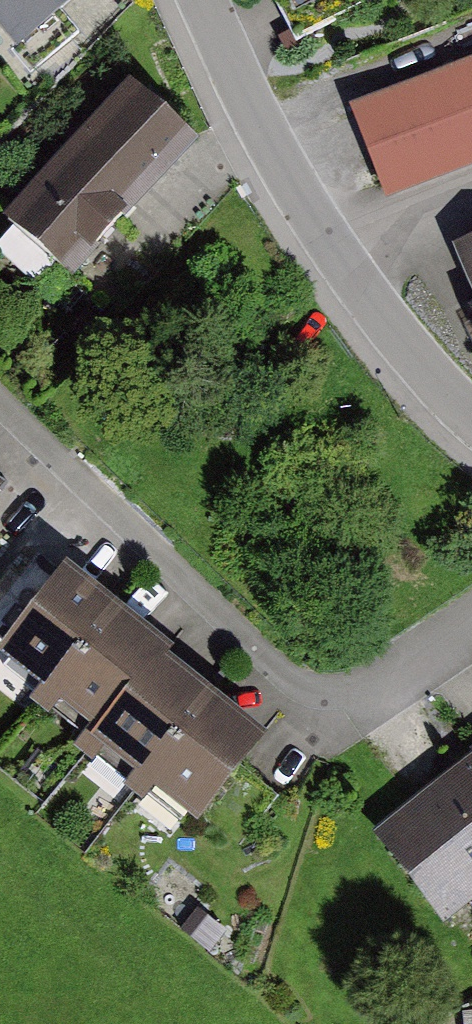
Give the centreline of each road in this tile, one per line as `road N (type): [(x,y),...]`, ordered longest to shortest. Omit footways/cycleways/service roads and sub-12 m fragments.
road 1 (residential): [(471,414),(394,336),(339,257),(255,115),(202,0)]

